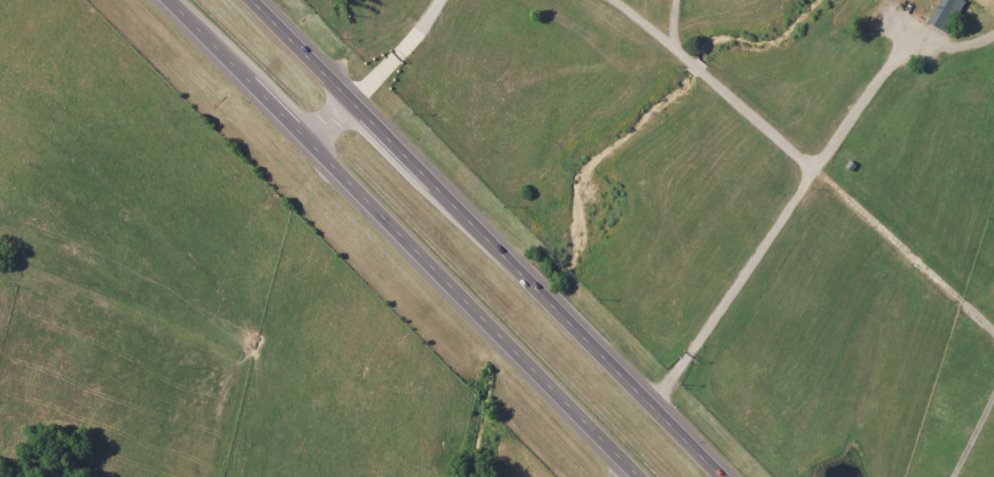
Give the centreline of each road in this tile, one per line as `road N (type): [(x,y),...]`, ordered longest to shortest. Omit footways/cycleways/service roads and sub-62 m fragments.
road 1 (trunk): [(724,476),(253,0)]
road 2 (trunk): [(170,0),(636,476)]

